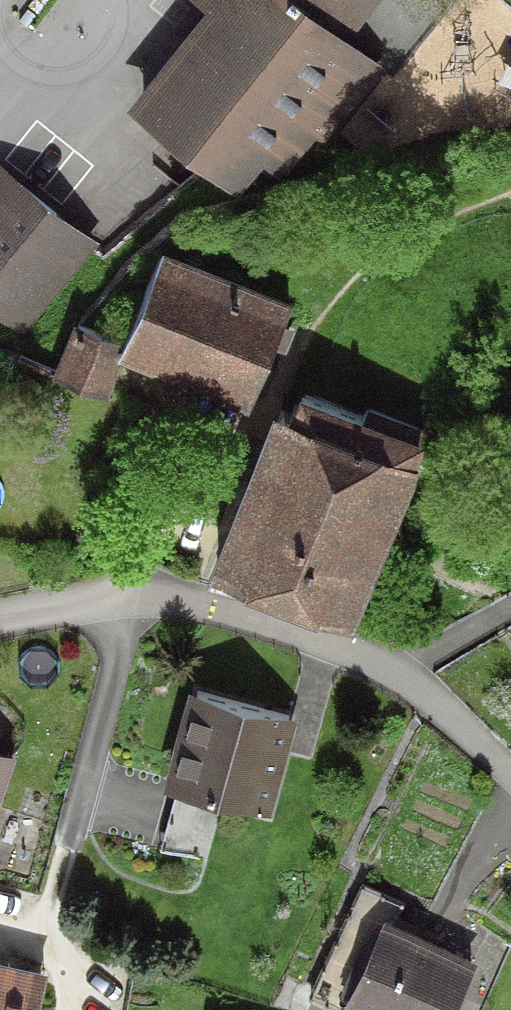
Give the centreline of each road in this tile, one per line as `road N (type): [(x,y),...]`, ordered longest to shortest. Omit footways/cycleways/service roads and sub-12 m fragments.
road 1 (residential): [(0,619),(130,584),(199,599),(383,662),(510,769)]

